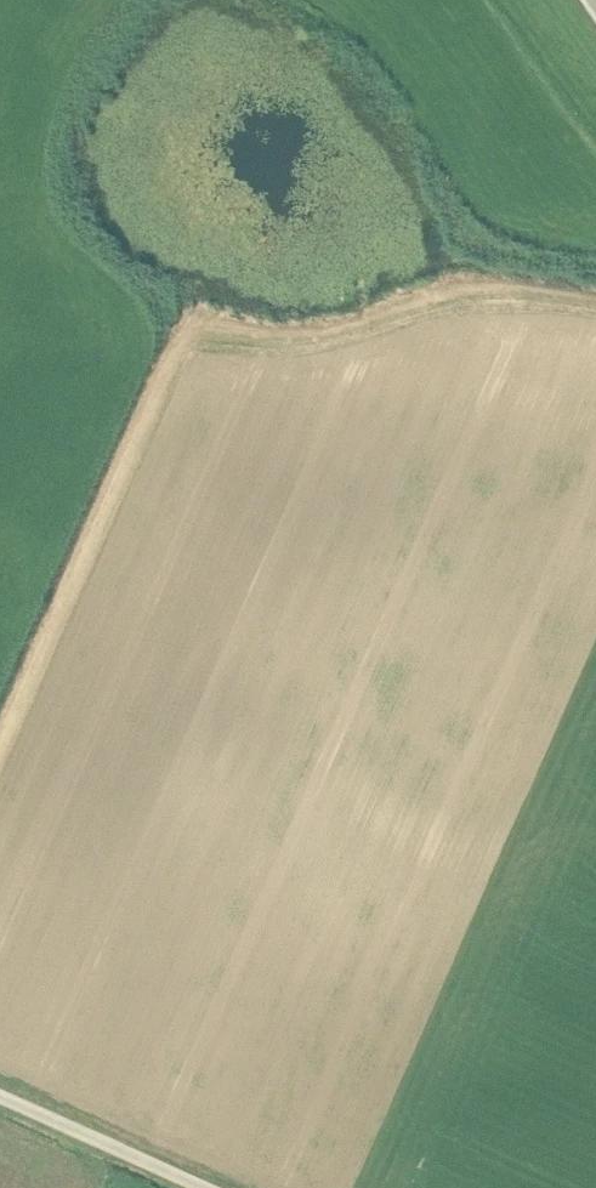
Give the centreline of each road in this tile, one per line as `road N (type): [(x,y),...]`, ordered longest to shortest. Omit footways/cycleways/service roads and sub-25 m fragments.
road 1 (unclassified): [(209,1187),(0,1095)]

